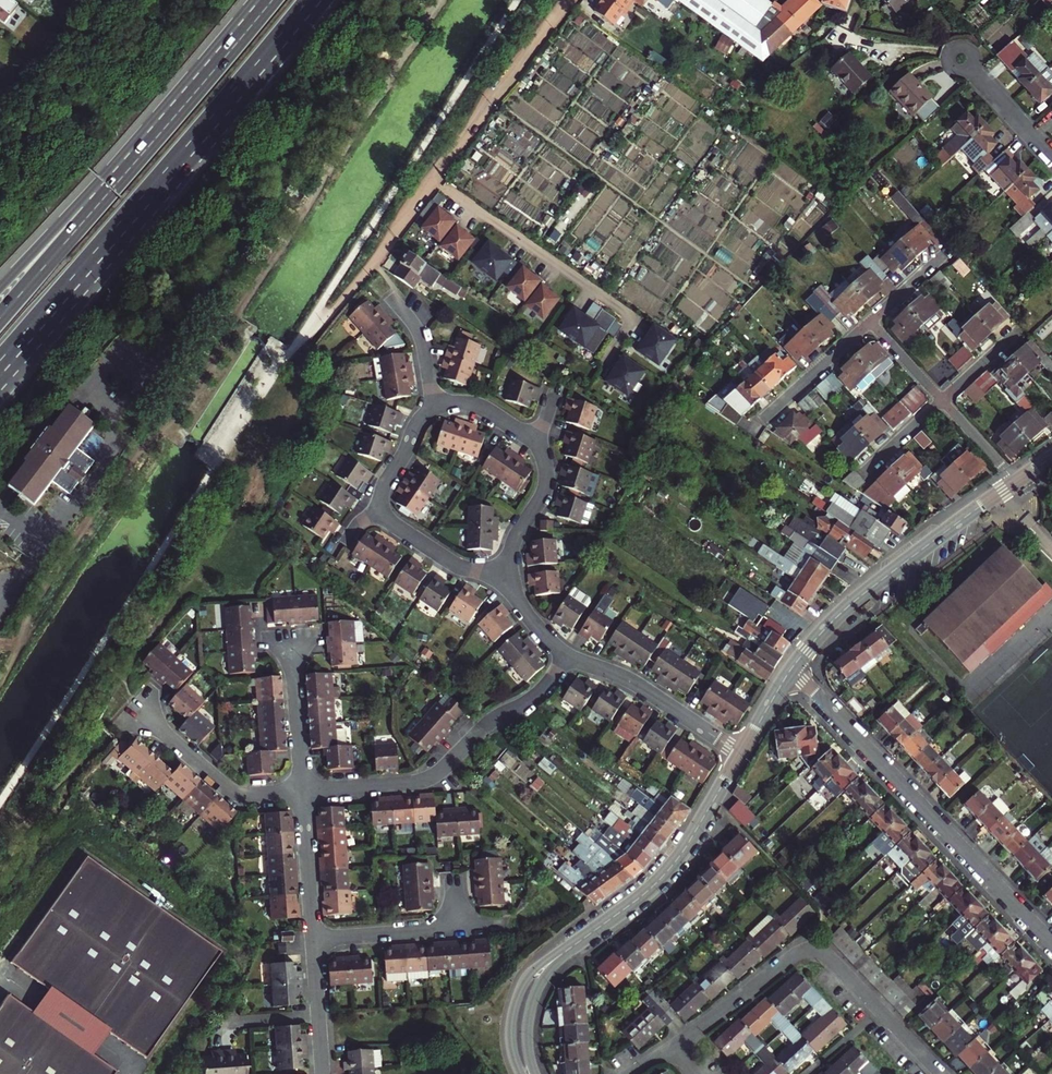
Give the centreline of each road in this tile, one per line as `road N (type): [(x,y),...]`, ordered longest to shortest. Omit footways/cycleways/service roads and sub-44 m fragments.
road 1 (trunk): [(0,368),(313,0)]
road 2 (residential): [(792,668),(1051,944)]
road 3 (track): [(572,0),(376,261)]
road 4 (residential): [(302,791),(437,773),(492,721),(534,699),(568,657)]
road 5 (tertiary): [(792,668),(854,601),(1016,481)]
road 6 (trunk): [(161,124),(0,318)]
road 7 (track): [(642,322),(435,181)]
road 8 (tertiary): [(586,937),(667,871),(741,755)]
road 9 (trunk): [(161,124),(133,141),(0,289)]
road 10 (residential): [(130,703),(230,791),(302,791)]
road 11 (residential): [(568,657),(630,680),(741,755)]
road 12 (residential): [(944,1073),(834,961),(812,950)]
road 13 (tertiary): [(586,937),(522,985),(510,1032),(522,1073)]
road 14 (residential): [(674,1046),(793,955),(812,950)]
road 15 (trunk): [(265,0),(161,124)]
road 16 (tertiary): [(535,1073),(527,1035),(533,998),(545,975),(586,937)]
road 17 (residential): [(290,643),(302,791)]
road 18 (residential): [(313,938),(302,791)]
road 19 (residential): [(313,938),(459,928)]
road 20 (residential): [(761,417),(870,321)]
road 21 (residential): [(382,510),(456,566),(504,573)]
road 22 (residential): [(537,443),(545,485),(504,573)]
road 23 (residential): [(391,294),(420,334),(436,406)]
road 24 (residential): [(969,67),(1051,157)]
road 25 (residential): [(436,406),(415,425),(381,492),(382,510)]

